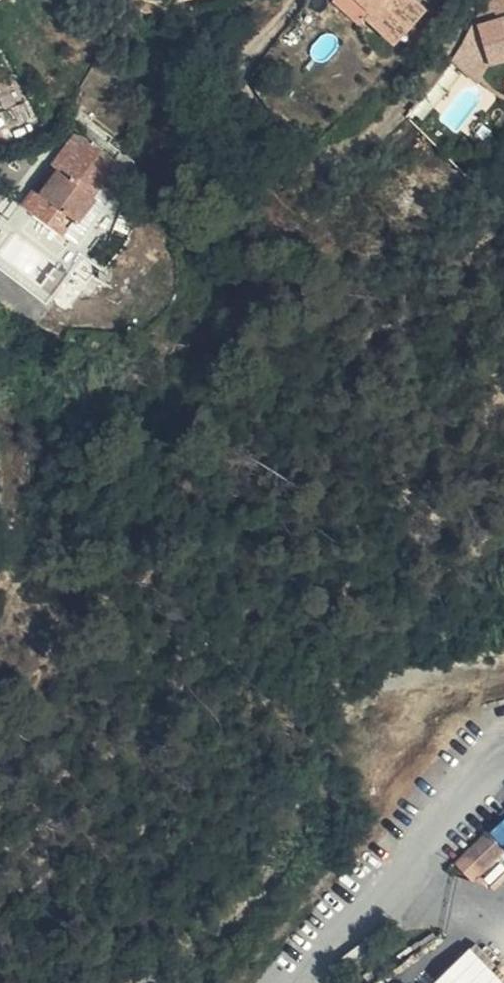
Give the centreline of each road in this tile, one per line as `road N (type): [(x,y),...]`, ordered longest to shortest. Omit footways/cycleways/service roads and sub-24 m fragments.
road 1 (unclassified): [(308,982),(503,760)]

